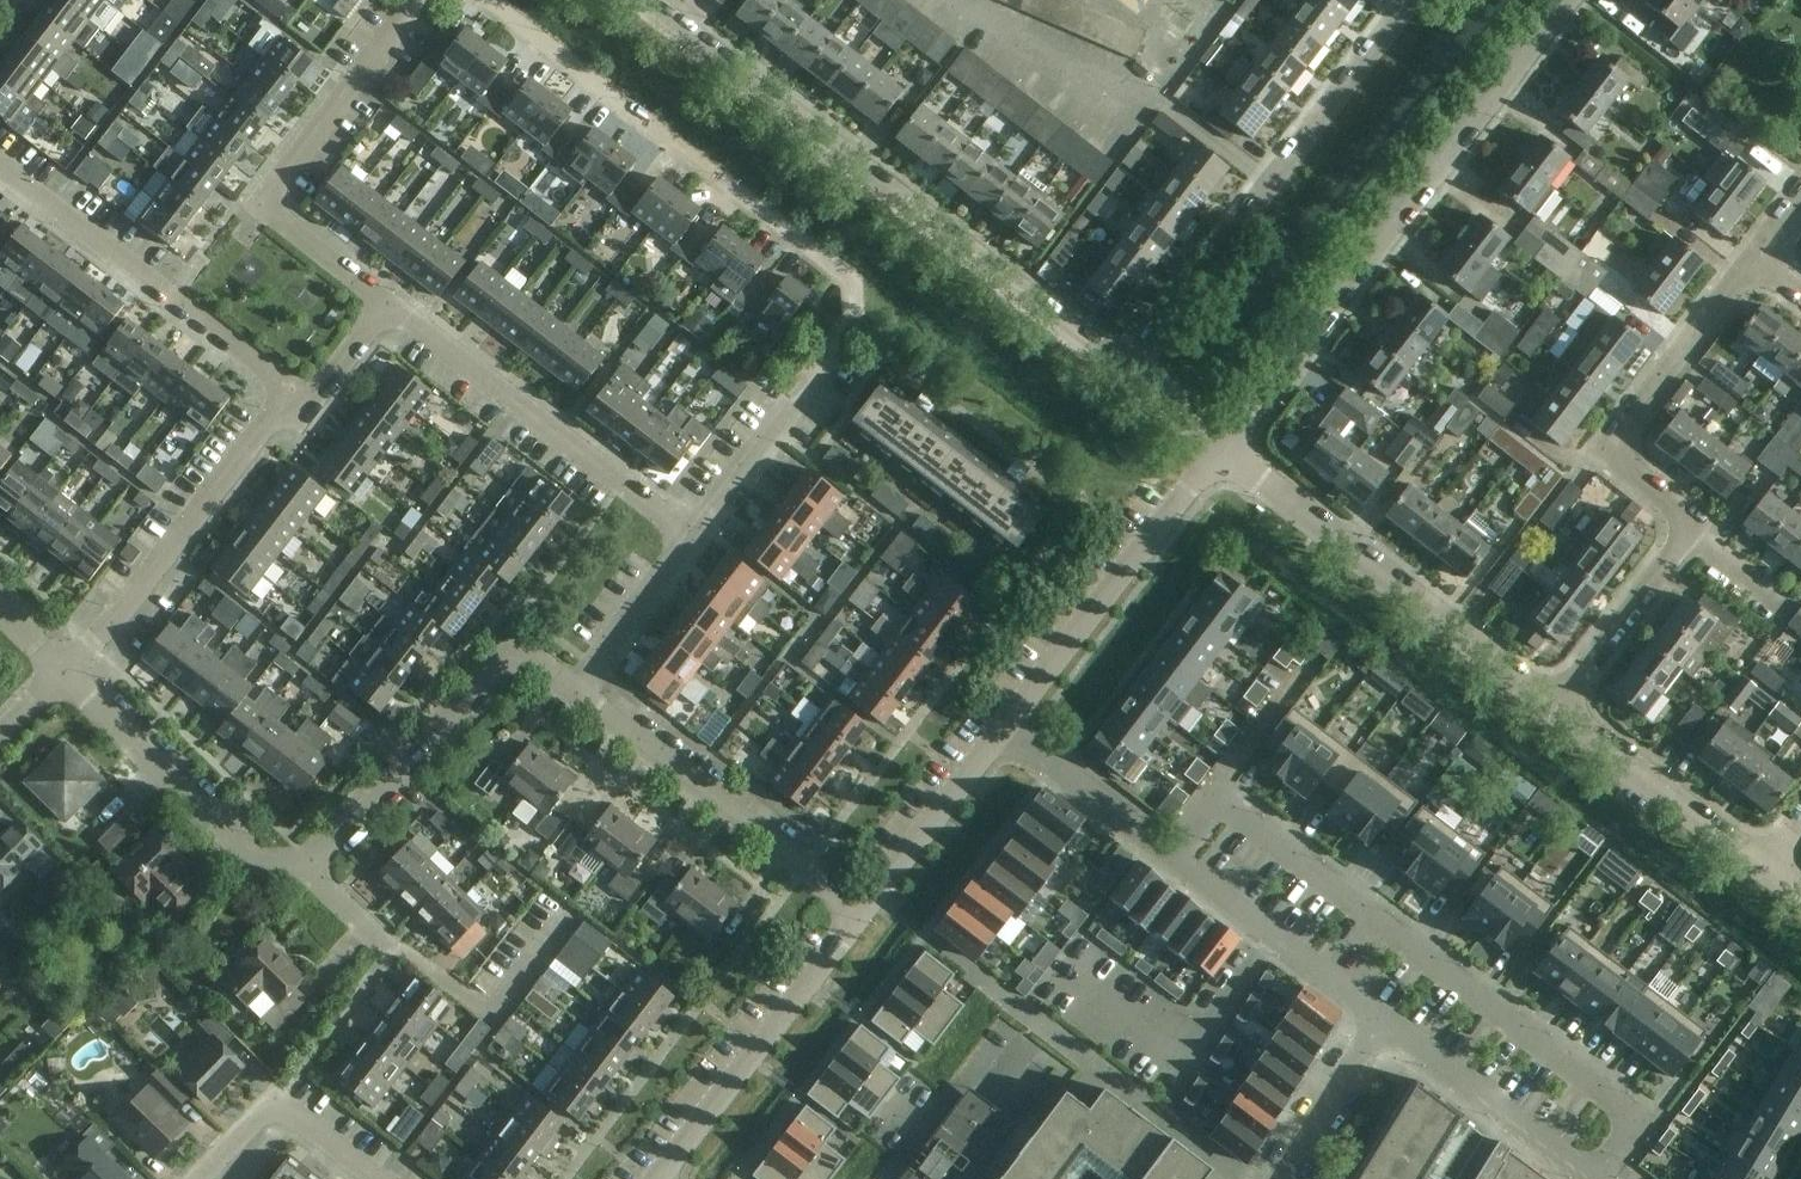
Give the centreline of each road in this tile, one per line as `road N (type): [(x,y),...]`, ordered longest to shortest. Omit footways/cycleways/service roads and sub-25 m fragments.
road 1 (residential): [(689,534),(836,348),(851,326),(856,295),(480,0)]
road 2 (residential): [(1172,857),(1216,799),(1638,1118),(1593,1177)]
road 3 (residential): [(1121,375),(640,0)]
road 4 (unclassified): [(1219,449),(1571,0)]
road 5 (residential): [(1121,375),(1410,0)]
road 6 (unclassified): [(1550,706),(1219,449)]
road 7 (residential): [(390,299),(263,198),(417,0)]
road 8 (residential): [(299,405),(0,165)]
road 9 (residential): [(1687,536),(1694,527),(1601,451),(1752,253)]
road 10 (residential): [(689,534),(390,299)]
road 11 (residential): [(575,691),(513,651),(307,866)]
road 12 (residential): [(861,912),(575,691)]
road 13 (residential): [(63,673),(299,405)]
road 14 (unclassified): [(1002,729),(1219,449)]
road 15 (unclassified): [(651,1178),(861,912)]
road 16 (residential): [(307,866),(255,860),(63,673)]
road 17 (unclassified): [(1770,875),(1550,706)]
road 18 (residential): [(1172,857),(1383,1017)]
road 19 (residential): [(1383,1017),(1593,1177)]
road 20 (unclassified): [(861,912),(1002,729)]
road 21 (residential): [(1550,706),(1687,536)]
road 22 (residential): [(1002,729),(1172,857)]
road 23 (residential): [(575,691),(689,534)]
road 24 (residential): [(1383,1017),(1279,1178)]
road 25 (residential): [(299,405),(390,299)]
road 26 (residential): [(380,1178),(273,1097)]
road 27 (residential): [(1219,449),(1121,375)]
road 28 (residential): [(1785,609),(1687,536)]
road 29 (residential): [(394,949),(307,866)]

